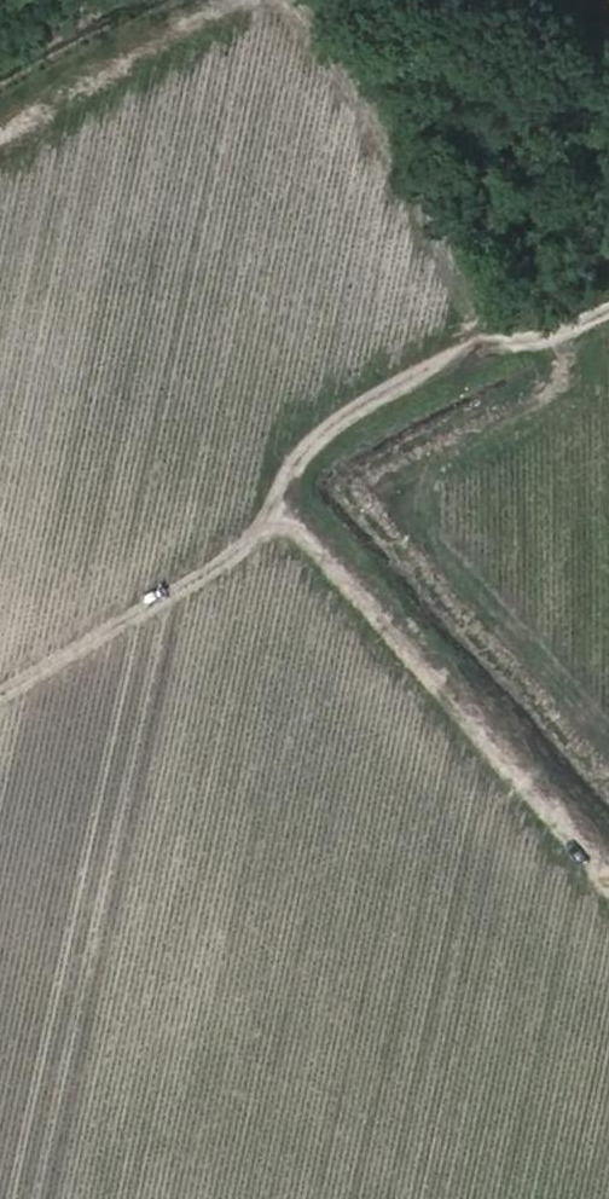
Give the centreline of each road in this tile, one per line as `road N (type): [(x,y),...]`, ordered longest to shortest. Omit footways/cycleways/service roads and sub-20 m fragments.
road 1 (track): [(608,297),(341,421),(304,466),(300,518),(608,872)]
road 2 (track): [(300,518),(0,700)]

